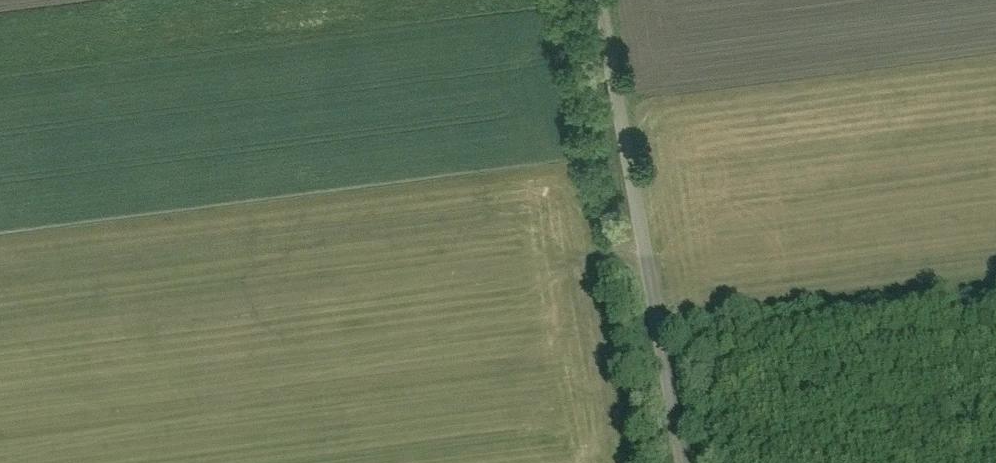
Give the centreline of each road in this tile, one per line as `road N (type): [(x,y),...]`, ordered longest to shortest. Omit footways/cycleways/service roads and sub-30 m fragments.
road 1 (residential): [(599,0),(682,462)]

